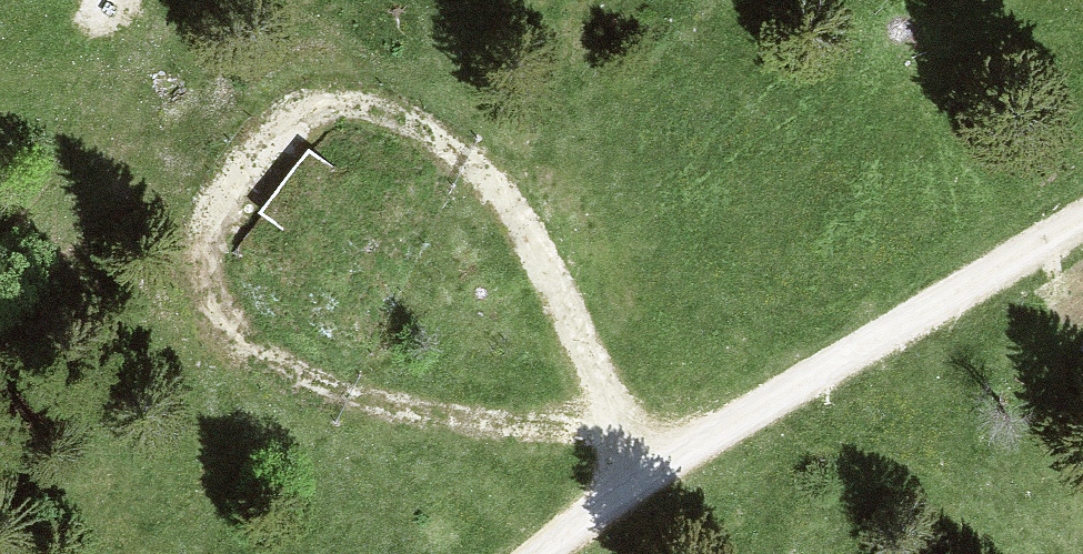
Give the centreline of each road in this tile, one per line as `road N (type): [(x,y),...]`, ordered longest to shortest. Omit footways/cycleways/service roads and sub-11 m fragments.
road 1 (track): [(656,470),(525,222),(493,182),(430,135),(358,107),(325,106),(289,120),(219,214),(212,283),(224,314),(251,345),(312,382),(380,405)]
road 2 (track): [(1082,216),(833,358),(542,553)]
road 3 (track): [(380,405),(656,470)]

